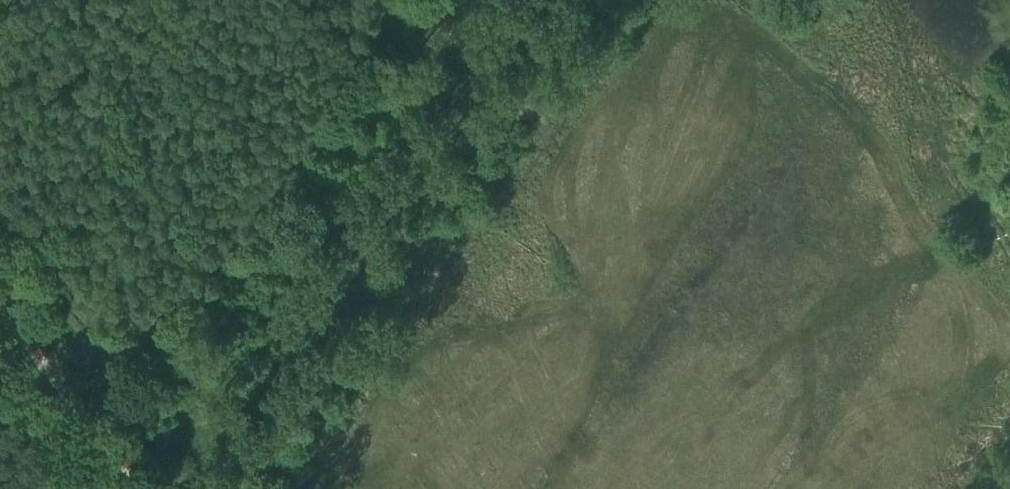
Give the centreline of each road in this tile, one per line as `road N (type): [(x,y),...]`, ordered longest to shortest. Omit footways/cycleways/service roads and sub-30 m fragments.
road 1 (track): [(0,304),(145,488)]

